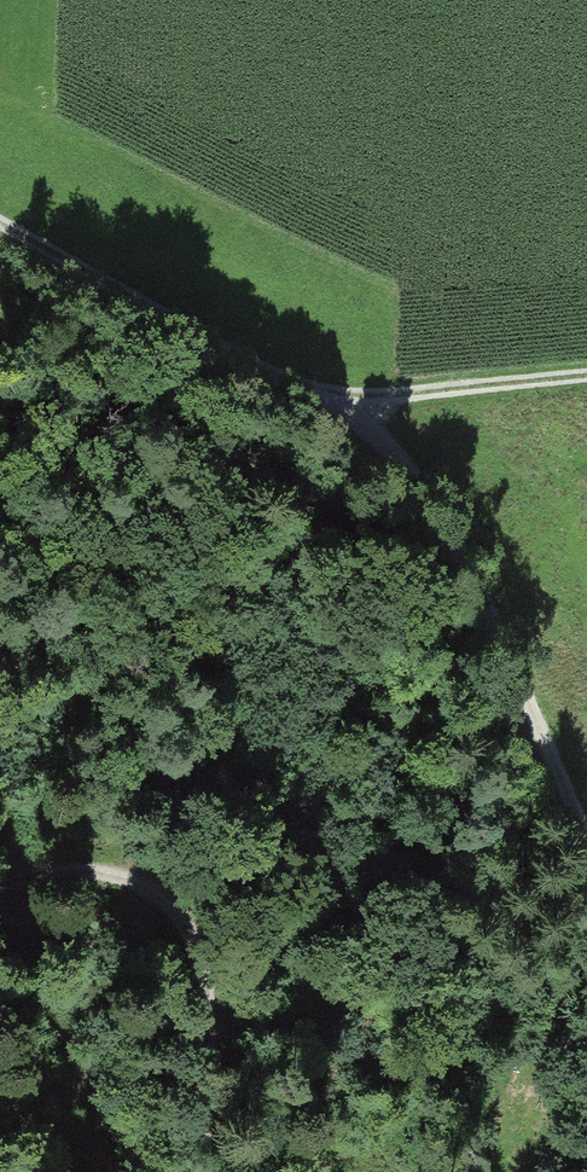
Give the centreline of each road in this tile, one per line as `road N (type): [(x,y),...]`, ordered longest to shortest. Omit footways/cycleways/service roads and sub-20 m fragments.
road 1 (track): [(586,845),(406,399),(291,389),(0,219)]
road 2 (track): [(208,1171),(207,946),(171,891),(96,857),(32,864),(0,877)]
road 3 (track): [(586,381),(406,399)]

